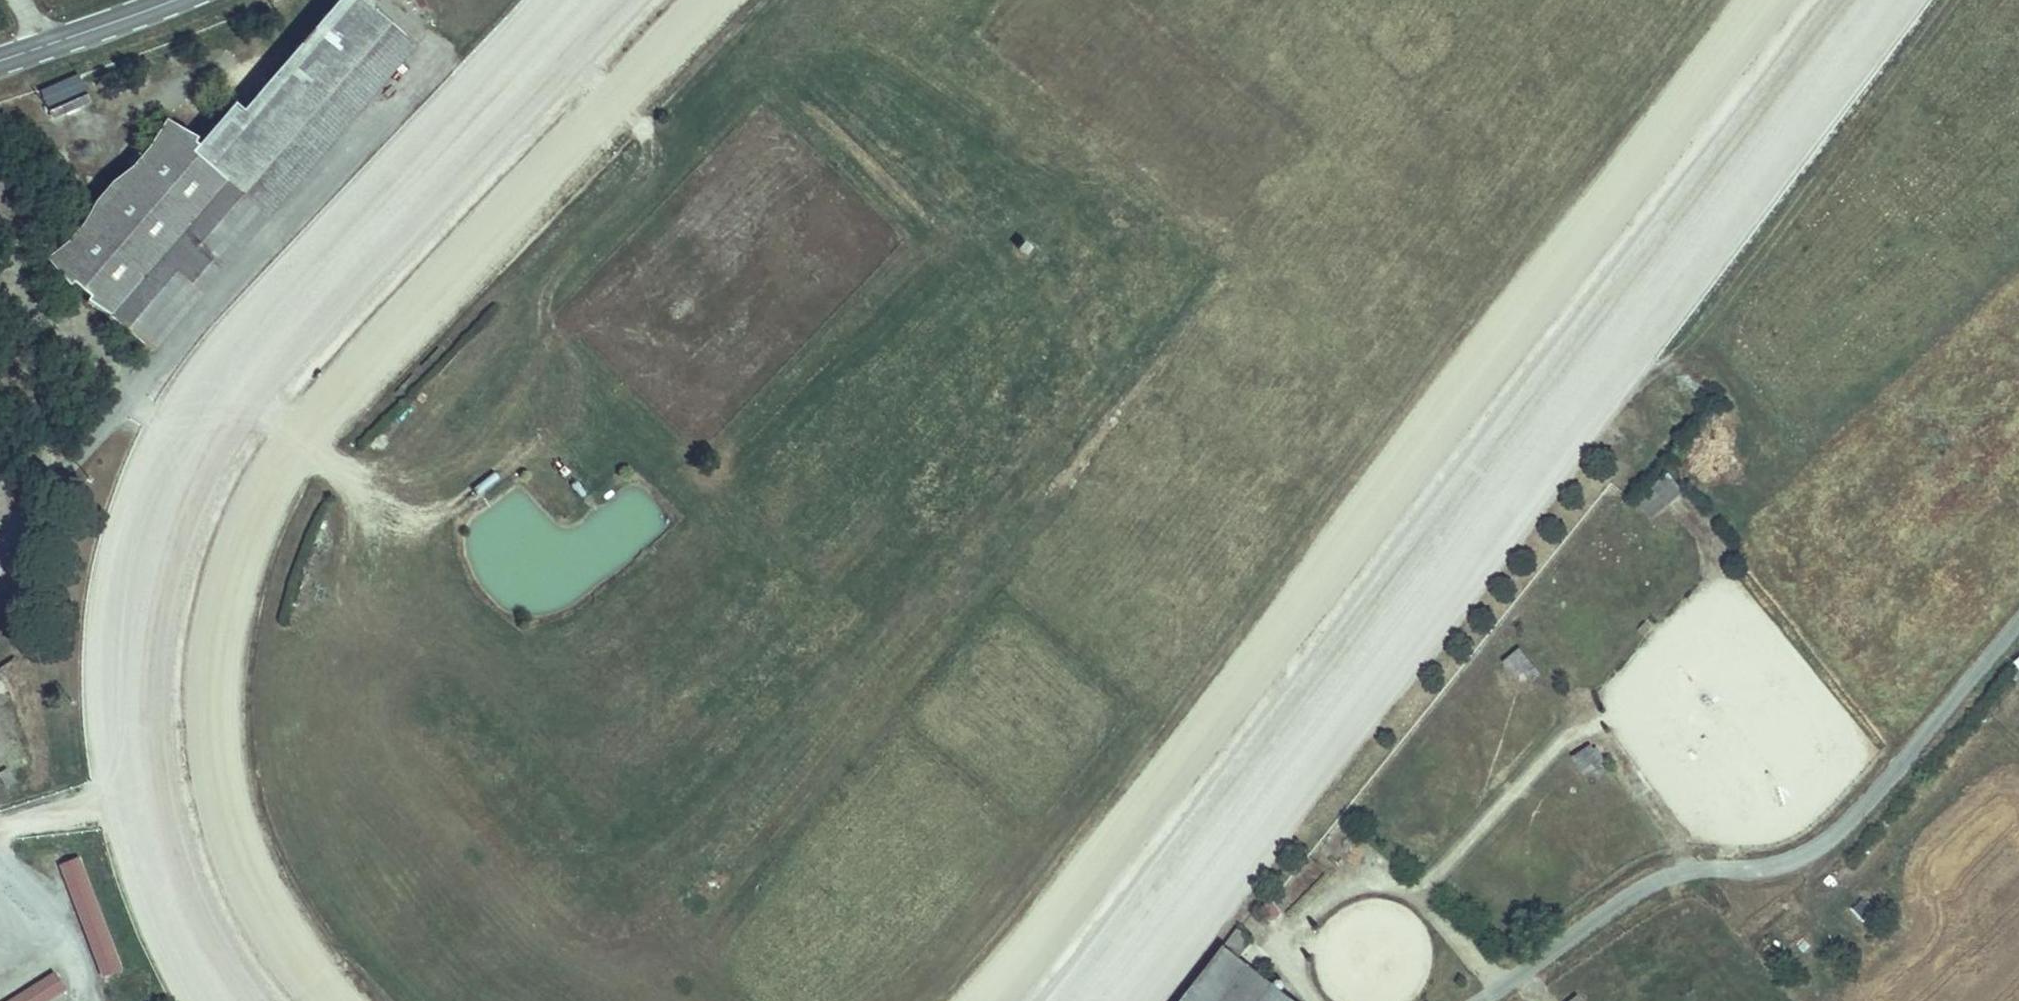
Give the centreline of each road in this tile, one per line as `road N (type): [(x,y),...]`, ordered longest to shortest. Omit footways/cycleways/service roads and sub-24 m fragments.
road 1 (unclassified): [(2018,615),(1865,803),(1809,854),(1668,876),(1475,1000)]
road 2 (secondary): [(165,0),(45,44)]

